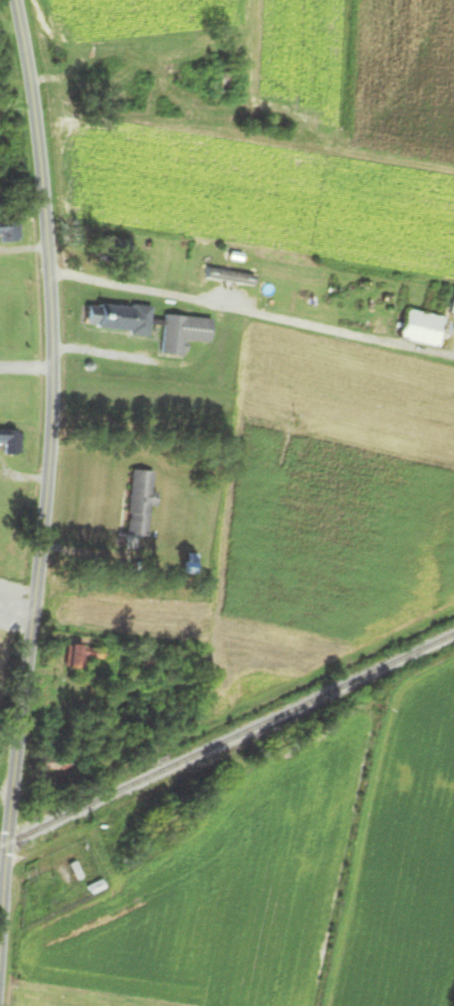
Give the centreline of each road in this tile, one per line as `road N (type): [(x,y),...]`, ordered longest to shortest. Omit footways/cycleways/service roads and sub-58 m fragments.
road 1 (residential): [(0,915),(52,432),(53,276),(19,0)]

